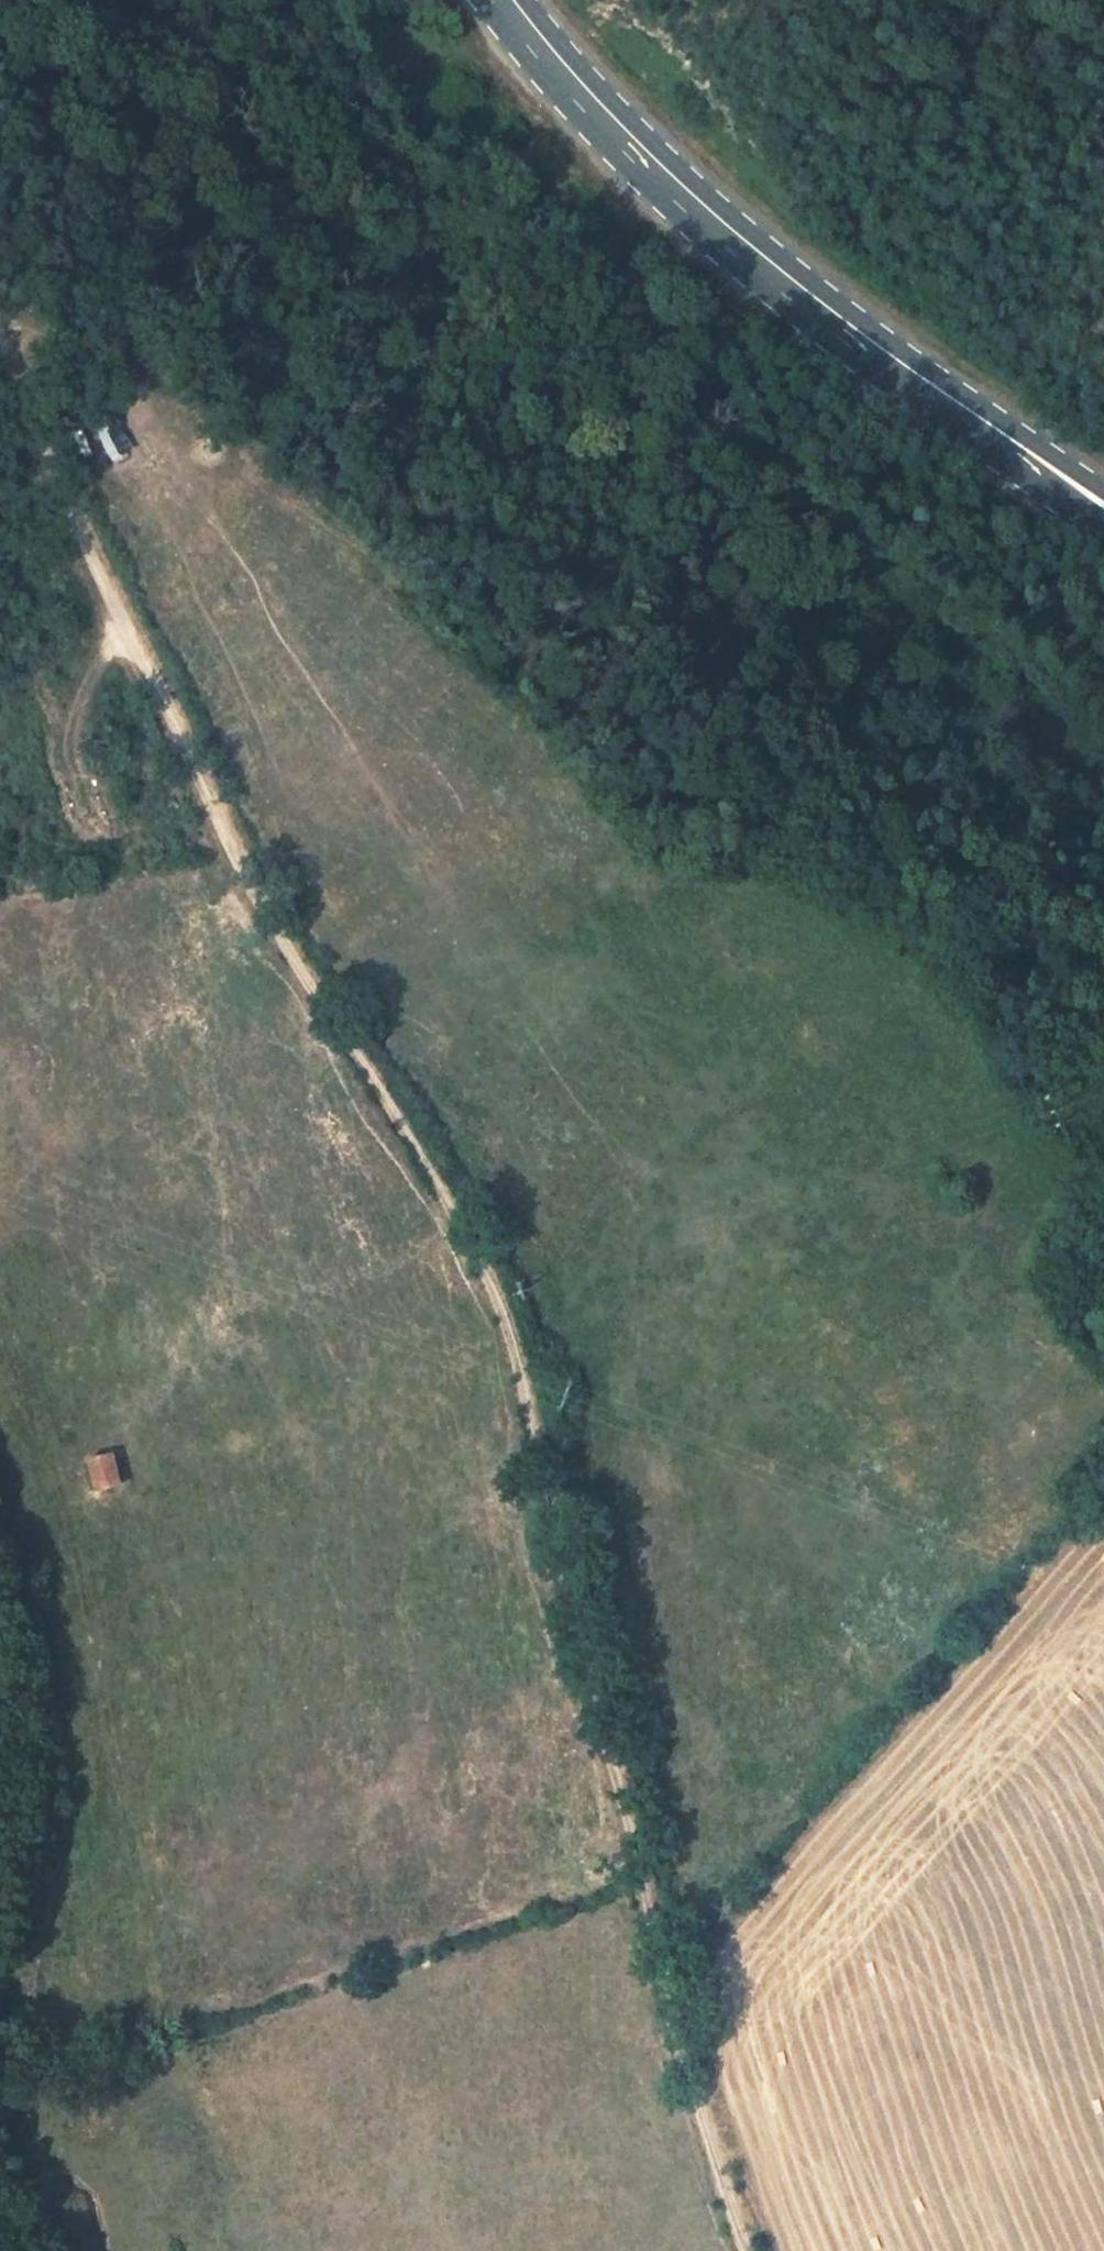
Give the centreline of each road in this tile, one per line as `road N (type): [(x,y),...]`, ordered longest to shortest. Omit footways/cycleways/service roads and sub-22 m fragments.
road 1 (track): [(766,2250),(713,2113),(555,1428),(511,1313),(307,983),(127,632),(0,347)]
road 2 (primary): [(882,345),(702,210),(514,0)]
road 3 (primary): [(882,345),(1103,518)]
road 4 (primary): [(1103,501),(882,345)]

